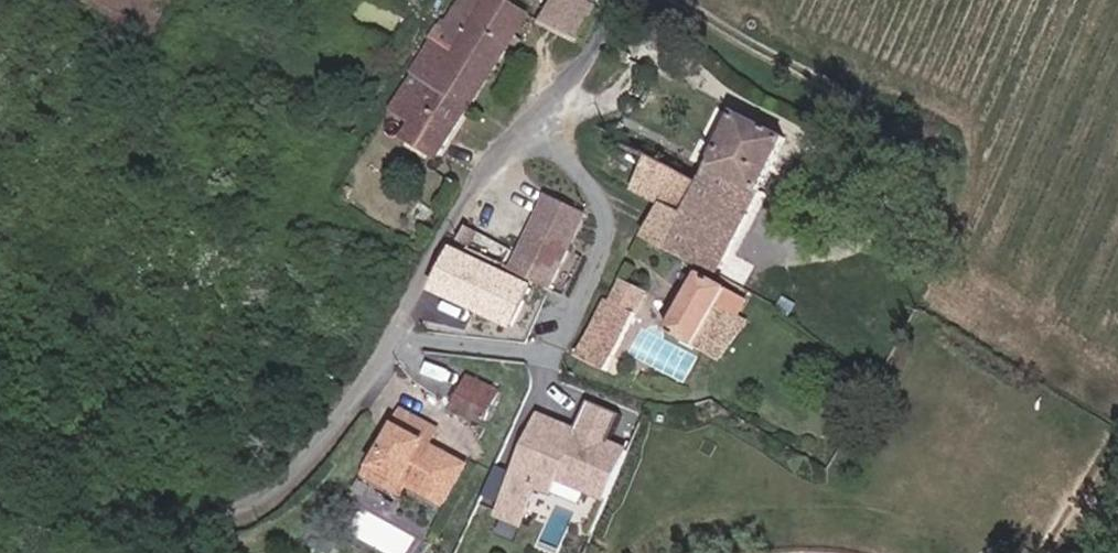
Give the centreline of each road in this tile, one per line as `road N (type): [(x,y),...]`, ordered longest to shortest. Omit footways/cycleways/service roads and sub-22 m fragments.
road 1 (unclassified): [(622,0),(578,74),(473,185),(345,410),(307,461),(260,503),(208,521),(0,512)]

